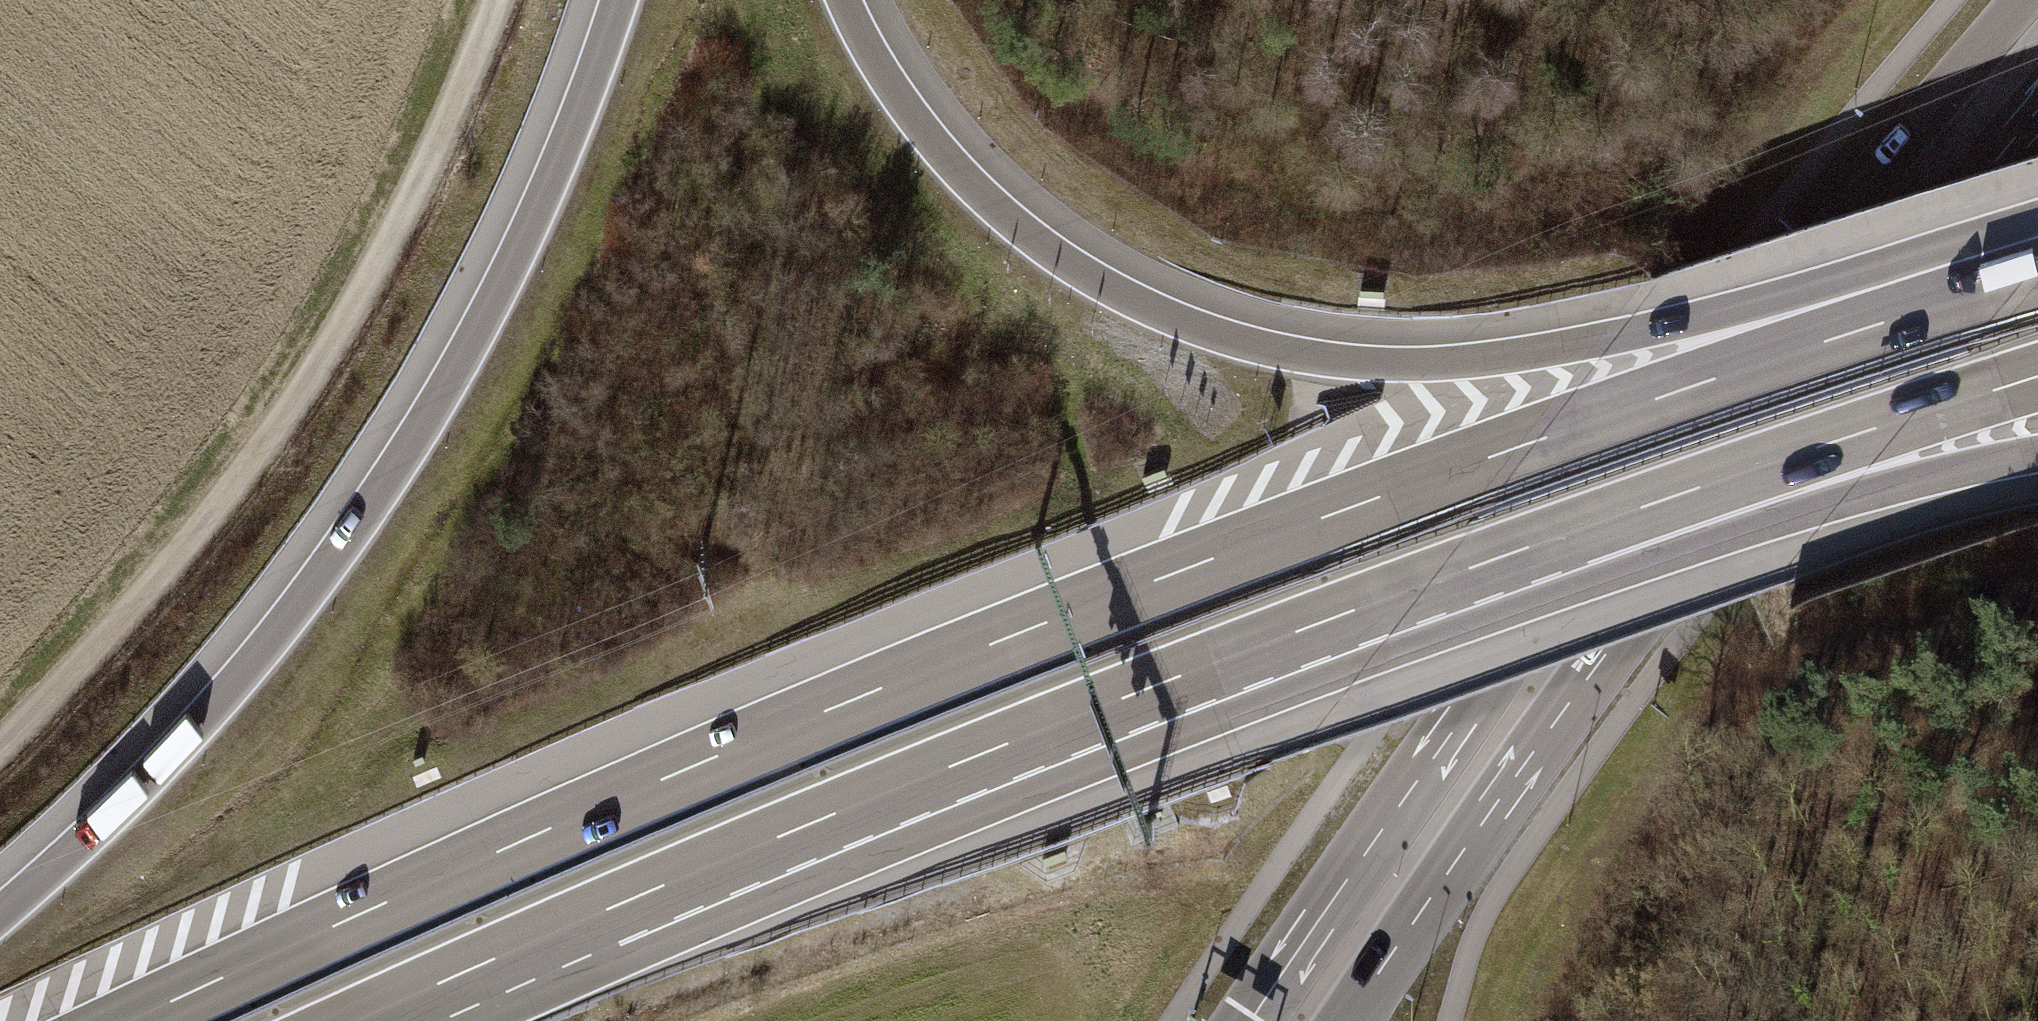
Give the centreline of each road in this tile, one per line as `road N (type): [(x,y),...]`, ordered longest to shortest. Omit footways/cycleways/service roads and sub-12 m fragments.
road 1 (motorway): [(2037,275),(1536,441),(1117,596),(668,777),(131,1020)]
road 2 (motorway): [(2037,219),(1751,305),(1538,350),(1406,358),(1283,346),(1160,308),(1018,220),(919,114),(851,0)]
road 3 (primary): [(2028,0),(1659,448),(1255,1020)]
road 4 (motorway): [(358,1020),(868,803),(1429,586)]
road 5 (primary): [(1339,1020),(1773,413),(2037,103)]
road 6 (motorway): [(613,0),(528,222),(378,484),(200,713),(0,907)]
road 7 (track): [(502,0),(395,242),(257,452),(62,685),(0,737)]
road 8 (motorway): [(1429,586),(2037,378)]
road 9 (motorway): [(1429,586),(2037,457)]

